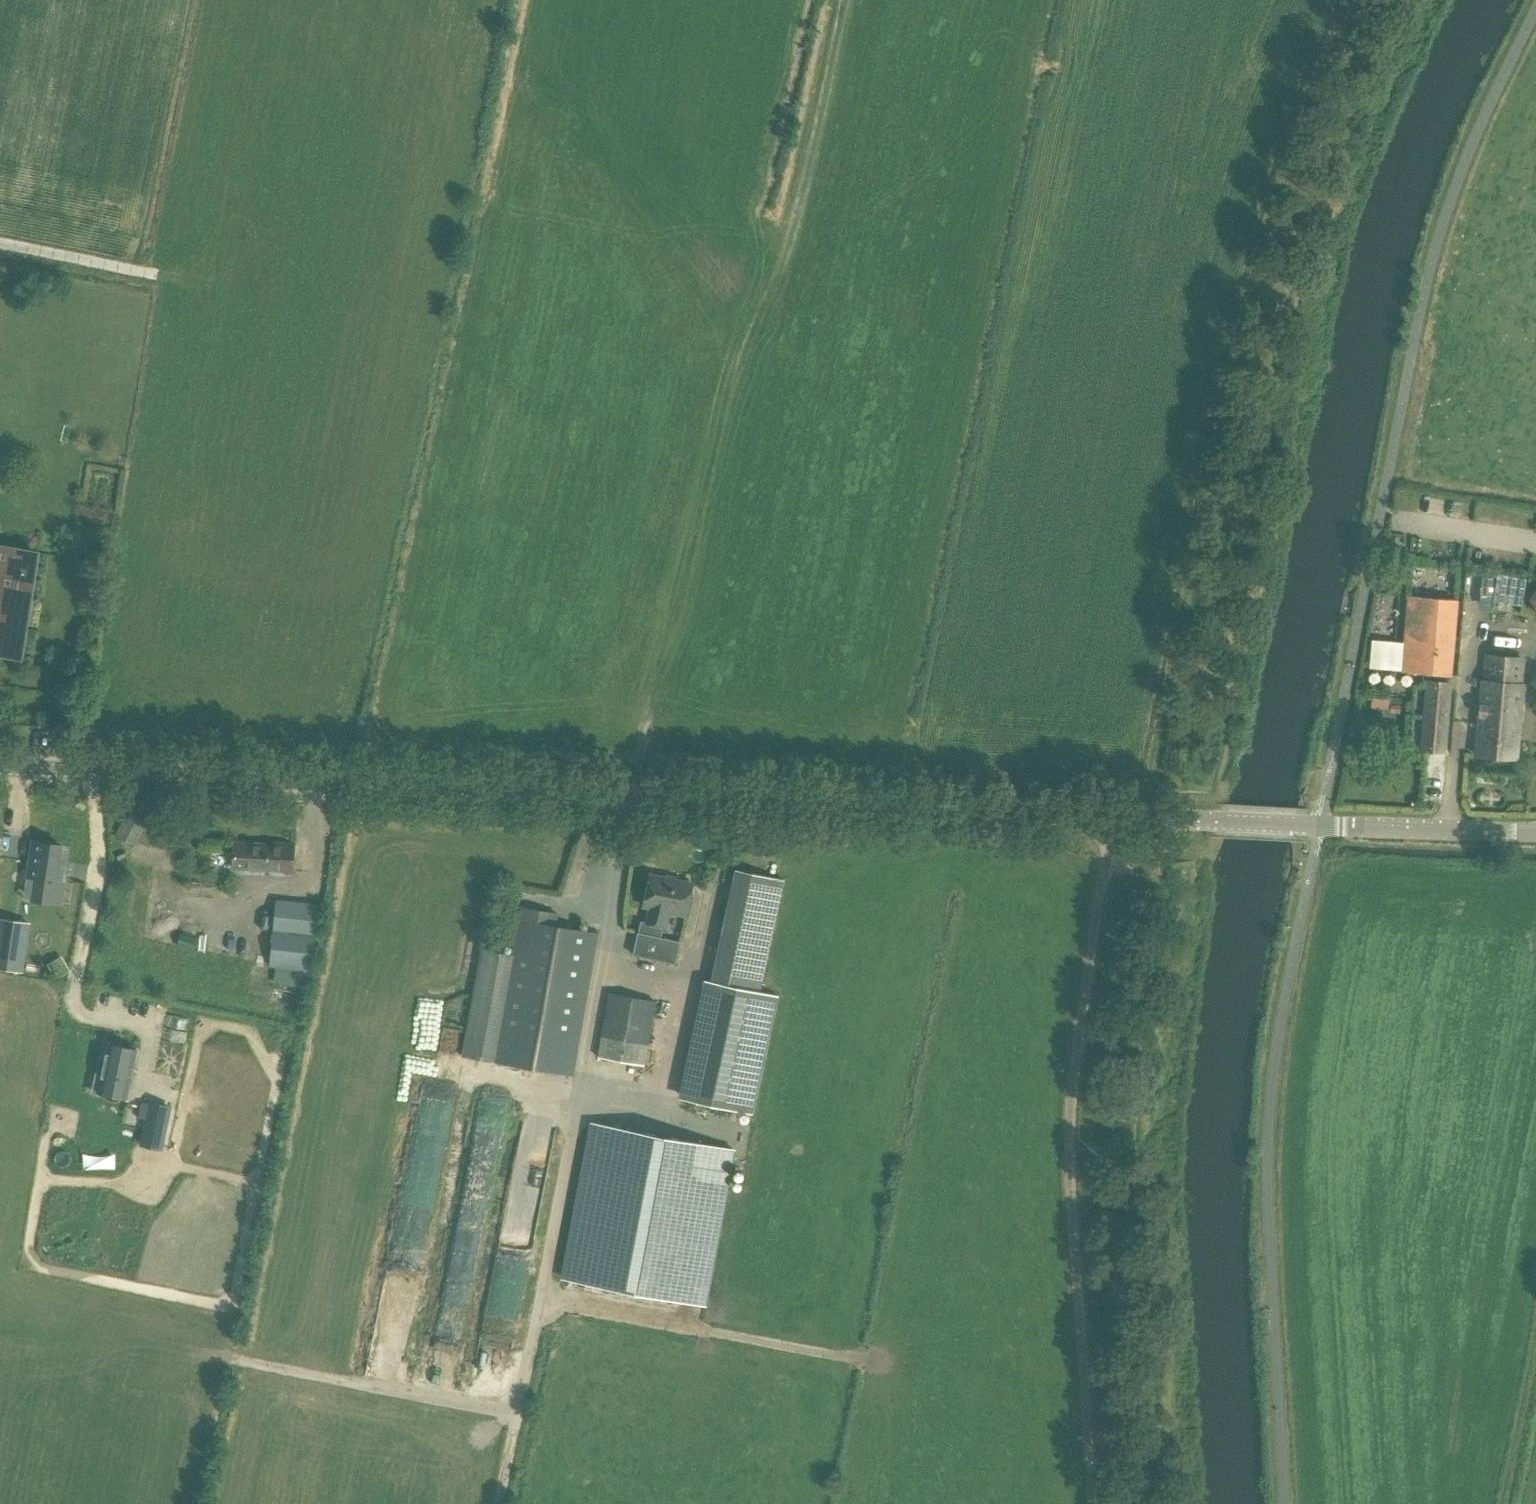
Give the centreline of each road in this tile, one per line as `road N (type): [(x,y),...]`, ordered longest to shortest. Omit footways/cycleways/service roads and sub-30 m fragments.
road 1 (unclassified): [(1110,816),(0,767)]
road 2 (track): [(496,1503),(609,936),(626,795)]
road 3 (unclassified): [(1092,1503),(1071,1135),(1110,816)]
road 4 (unclassified): [(1535,835),(1110,816)]
road 5 (track): [(0,244),(162,276)]

